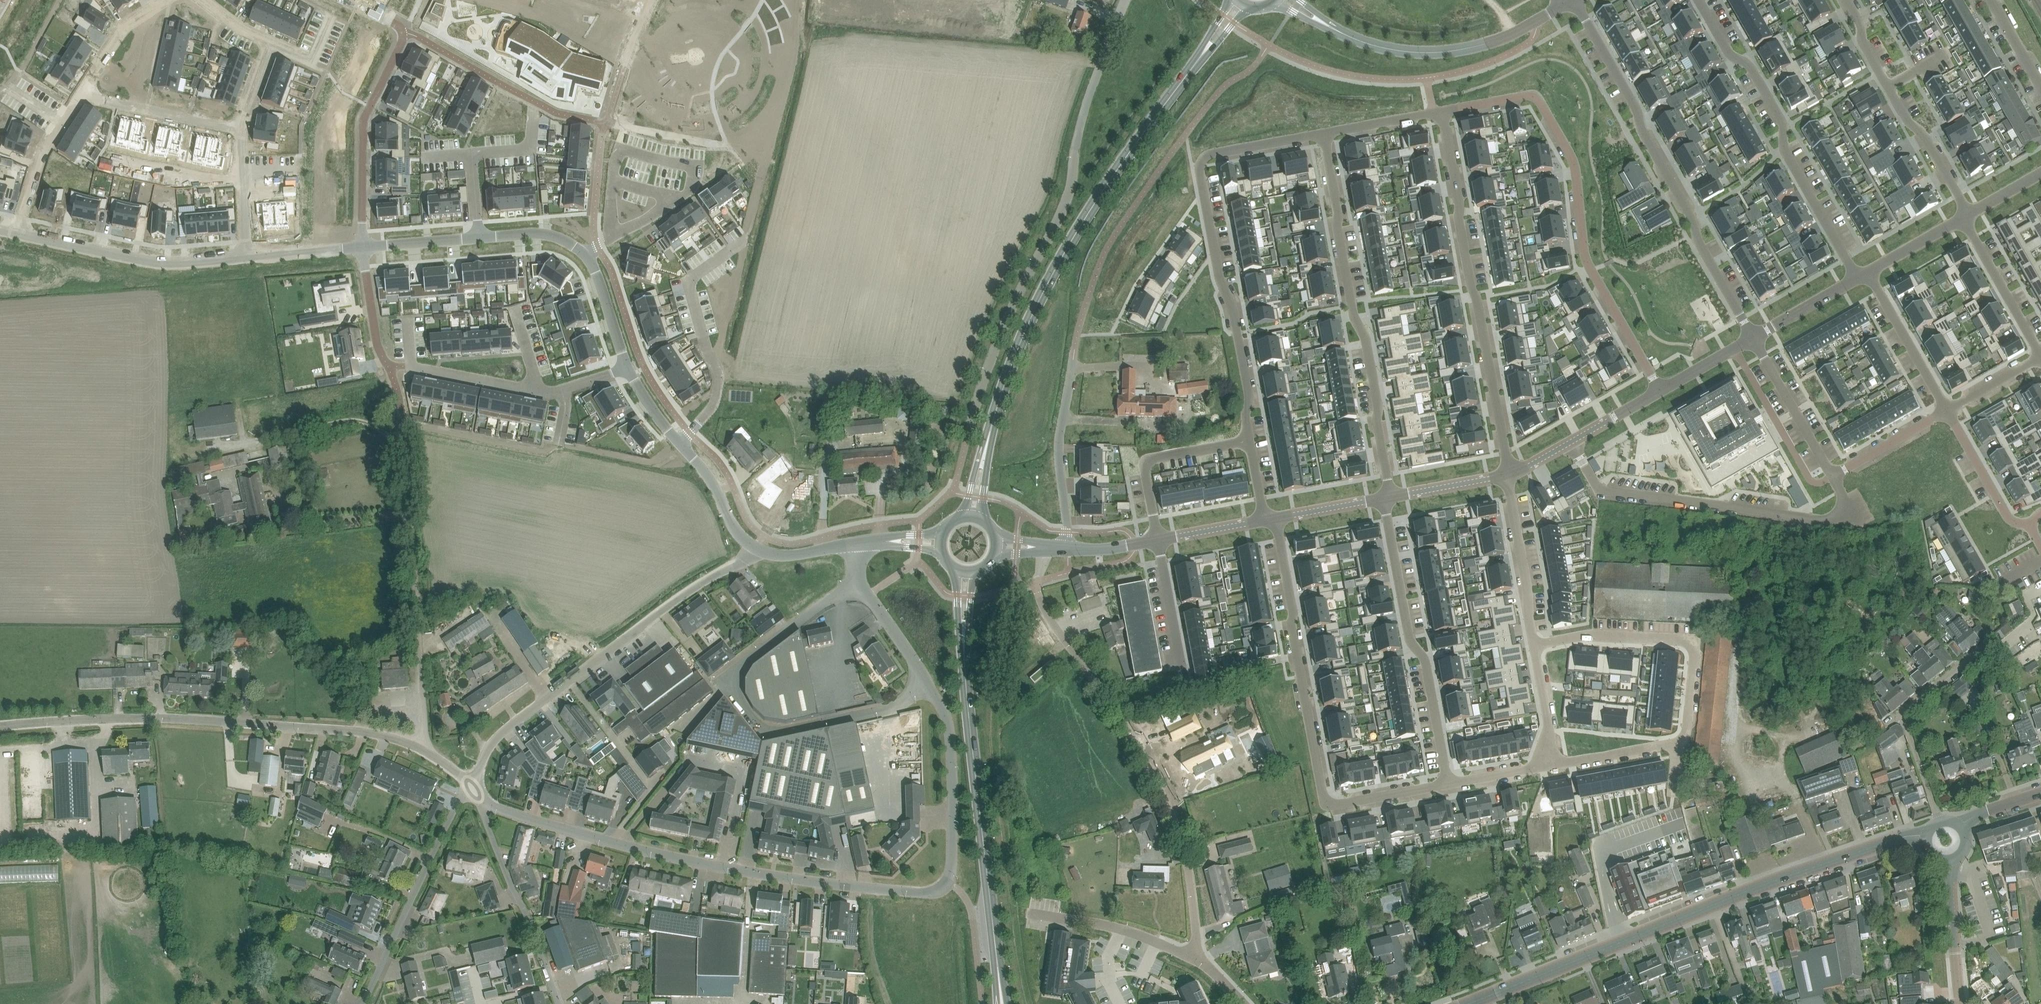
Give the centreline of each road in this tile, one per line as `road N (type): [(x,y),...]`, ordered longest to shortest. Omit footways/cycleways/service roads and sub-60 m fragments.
road 1 (unclassified): [(961,468),(998,338),(1068,200),(1089,97),(1127,0)]
road 2 (residential): [(948,883),(926,893),(793,879),(661,855),(482,802)]
road 3 (tertiary): [(1477,1001),(1745,892),(1904,837),(1924,838)]
road 4 (residential): [(1200,963),(1188,868),(1166,786),(1044,607),(1033,583),(1043,548)]
road 5 (secondary): [(984,457),(1034,308),(1142,135),(1199,61)]
road 6 (unclassified): [(422,748),(380,734),(159,713),(0,730)]
road 7 (residential): [(1442,112),(1537,98),(1575,166),(1587,265),(1659,391)]
road 8 (unclassified): [(860,578),(725,681),(765,735),(895,708),(925,683)]
road 9 (residential): [(1267,519),(1322,787),(1343,803),(1448,785)]
road 10 (residential): [(1250,439),(1247,376),(1202,167),(1209,156),(1323,135)]
road 11 (unclassified): [(389,361),(412,518),(422,748)]
road 12 (residential): [(1568,2),(1635,108),(1753,337)]
road 13 (unclassified): [(470,787),(505,730),(757,546)]
road 14 (residential): [(1442,112),(1506,476)]
road 15 (residential): [(1323,135),(1390,497)]
road 16 (secondary): [(1002,990),(965,632)]
road 17 (residential): [(1864,274),(1784,149),(1784,125),(1749,63),(1729,54),(1700,0)]
road 18 (residential): [(1572,440),(1597,489),(1823,519),(1850,509)]
road 19 (residential): [(1390,497),(1406,623),(1424,656),(1448,785)]
road 20 (residential): [(1532,641),(1695,642),(1682,745)]
road 21 (residential): [(389,361),(541,391),(629,370)]
road 22 (residential): [(1848,0),(1864,42),(1966,213)]
road 23 (residential): [(364,1003),(470,787)]
road 24 (residential): [(1568,2),(1510,35),(1459,50),(1397,50),(1350,37)]
road 25 (tertiary): [(587,257),(548,235),(363,246)]
road 26 (tertiary): [(245,259),(148,261),(19,235)]
road 27 (residential): [(404,32),(562,119),(605,127)]
road 28 (residential): [(404,32),(363,131),(363,246)]
road 29 (tertiary): [(757,546),(629,370)]
road 30 (unclassified): [(559,1003),(482,802)]
road 31 (residential): [(1939,821),(1902,712),(1979,650)]
road 32 (residential): [(948,883),(950,735),(925,683)]
road 33 (residential): [(1068,549),(1059,434),(1075,348)]
road 34 (residential): [(1159,540),(1146,474),(1155,458),(1250,439)]
road 35 (residential): [(1200,963),(1123,929),(1026,914)]
road 36 (residential): [(1732,349),(1809,478),(1832,475)]
road 37 (residential): [(1506,476),(1532,641)]
road 38 (residential): [(78,97),(239,127)]
road 39 (residential): [(1947,409),(1878,284),(1864,274)]
road 40 (residential): [(1966,213),(2040,354)]
road 41 (residential): [(1753,337),(1832,475)]
road 42 (residential): [(78,97),(41,153),(19,235)]
road 43 (residential): [(2029,524),(2009,519),(1947,409)]
road 44 (residential): [(1542,750),(1561,763),(1682,745)]
road 45 (tertiary): [(1960,1003),(1950,860)]
road 46 (residential): [(1832,475),(1947,409)]
road 47 (residential): [(165,0),(124,28),(78,97)]
road 48 (residential): [(245,259),(239,127)]
road 49 (residential): [(1182,668),(1159,540)]
road 50 (residential): [(587,257),(693,185)]
road 51 (residential): [(1753,337),(1864,274)]
road 52 (residential): [(1267,519),(1390,497)]
road 53 (residential): [(925,683),(860,578)]
road 54 (residential): [(1323,135),(1442,112)]
road 55 (tertiary): [(629,370),(587,257)]

